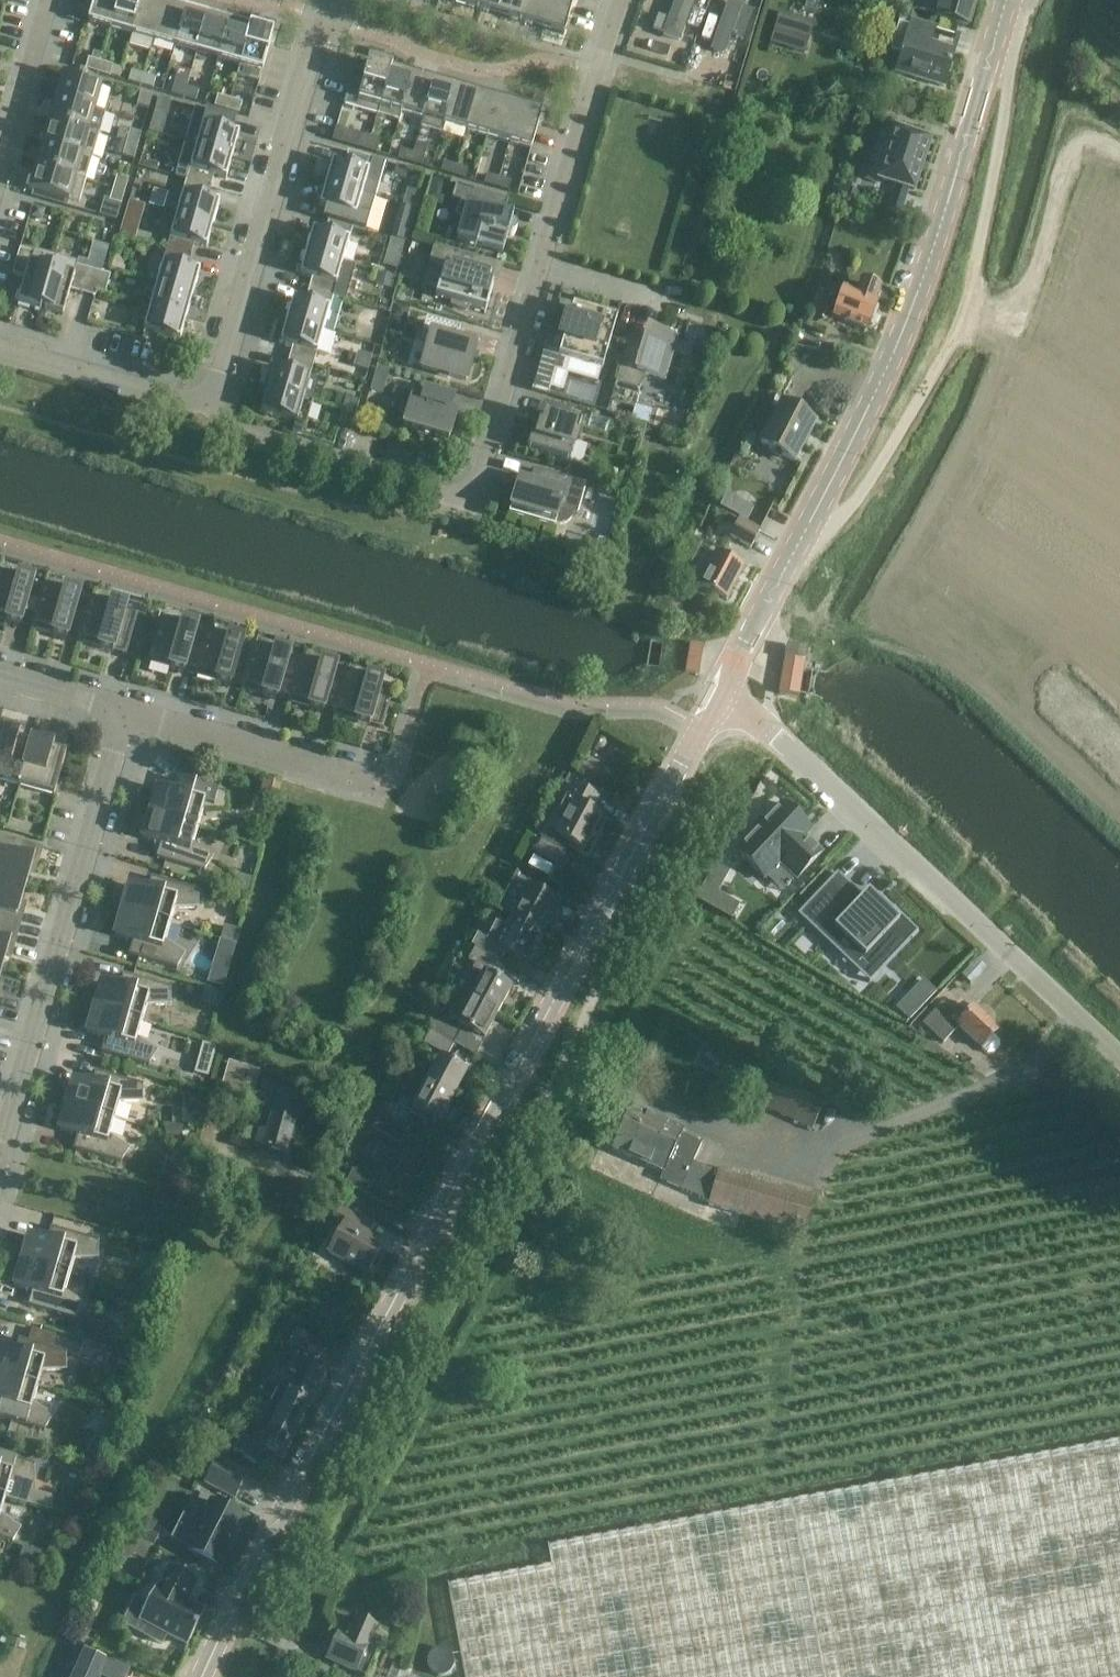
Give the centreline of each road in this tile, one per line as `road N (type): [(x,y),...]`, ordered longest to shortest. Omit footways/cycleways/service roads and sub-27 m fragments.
road 1 (unclassified): [(201,1676),(717,692)]
road 2 (unclassified): [(717,692),(905,326),(1006,0)]
road 3 (track): [(803,531),(861,494),(955,331),(1004,99),(992,48)]
road 4 (unclassified): [(717,692),(1119,1057)]
road 5 (residential): [(213,403),(244,437),(471,502),(537,272)]
road 6 (unclassified): [(125,712),(0,1149)]
road 7 (tertiary): [(331,0),(213,403)]
road 8 (residential): [(537,272),(621,0)]
road 9 (residential): [(373,784),(125,712)]
road 10 (track): [(1014,324),(1066,162),(1088,147),(1119,153)]
road 11 (tertiary): [(213,403),(168,400),(0,351)]
road 12 (residential): [(0,167),(47,0)]
road 13 (residential): [(668,310),(537,272)]
road 14 (unclassified): [(0,676),(125,712)]

